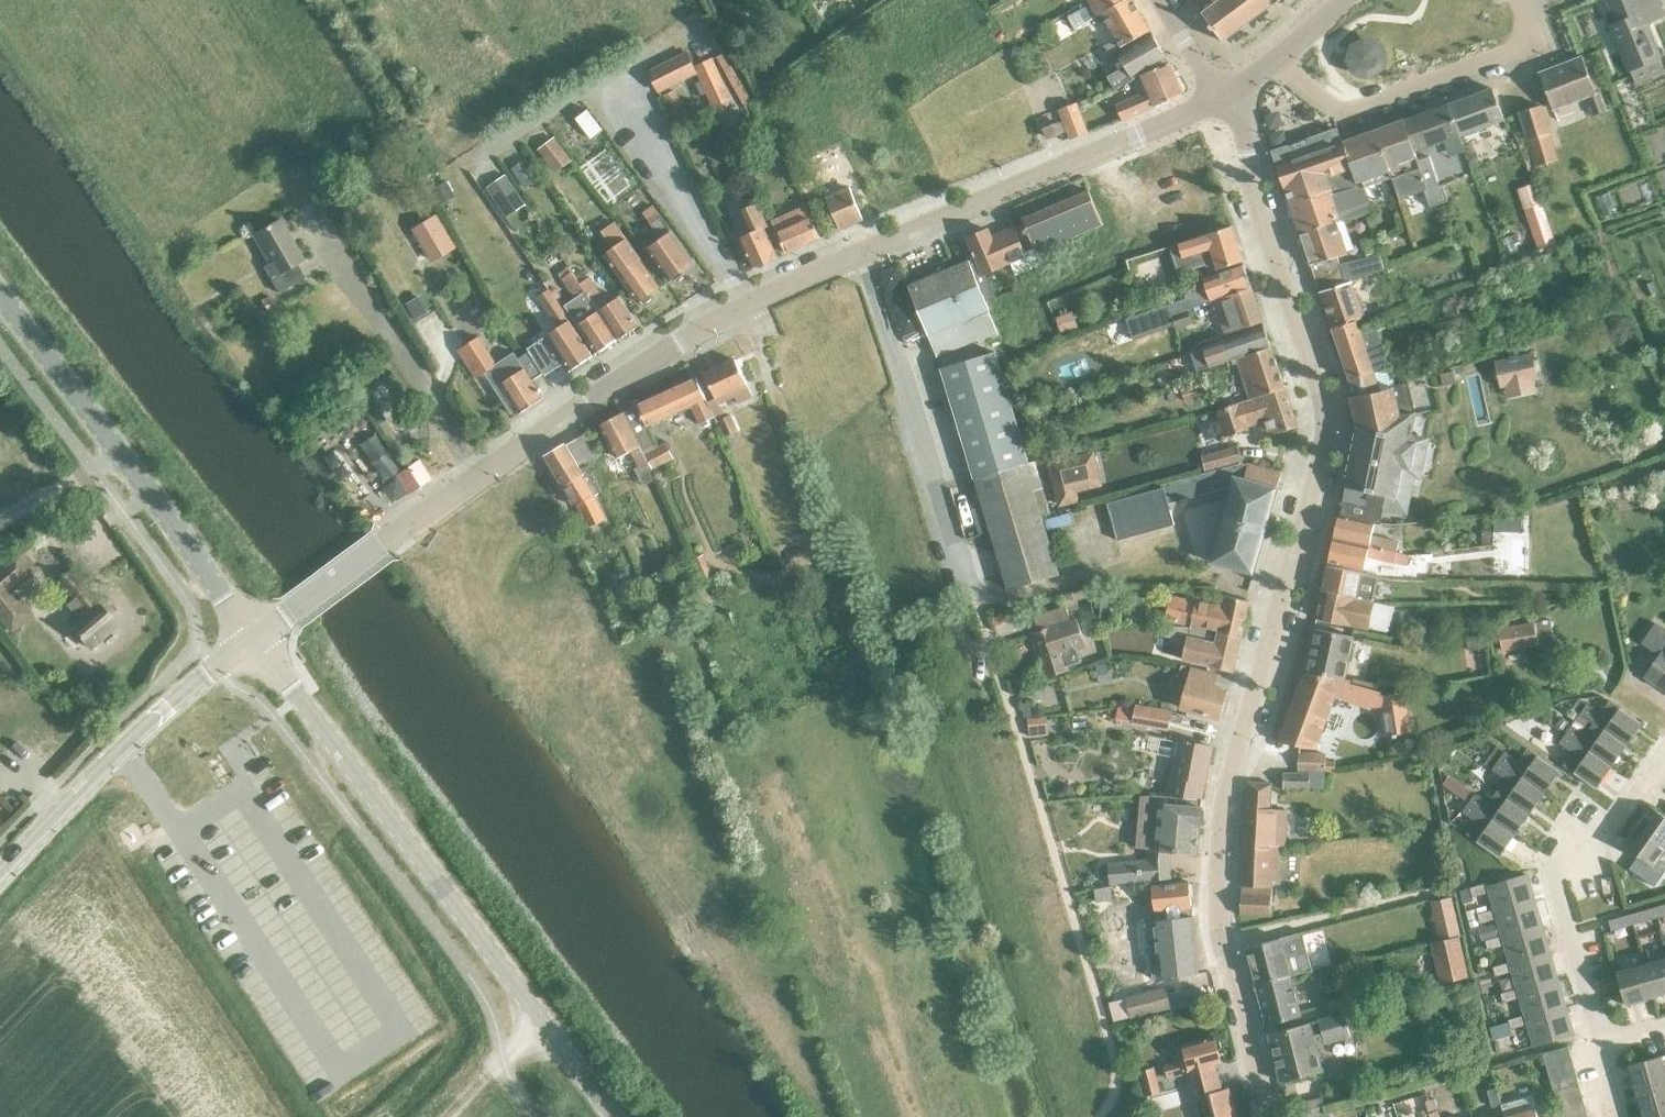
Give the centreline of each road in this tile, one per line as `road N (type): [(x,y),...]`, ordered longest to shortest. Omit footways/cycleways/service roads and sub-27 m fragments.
road 1 (tertiary): [(1270,1116),(1219,925),(1219,865),(1237,744),(1296,558),(1324,415),(1252,188),(1238,119),(1219,97)]
road 2 (tertiary): [(252,638),(628,373),(860,250)]
road 3 (tertiary): [(613,1116),(252,638)]
road 4 (residential): [(1014,719),(860,250)]
road 5 (tertiary): [(252,638),(0,294)]
road 6 (tertiary): [(860,250),(1219,97)]
road 7 (residential): [(1603,1043),(1555,879),(1600,847),(1664,744)]
road 8 (tertiary): [(252,638),(121,750),(0,875)]
road 9 (residential): [(1272,60),(1341,113),(1516,49),(1525,33),(1520,0)]

